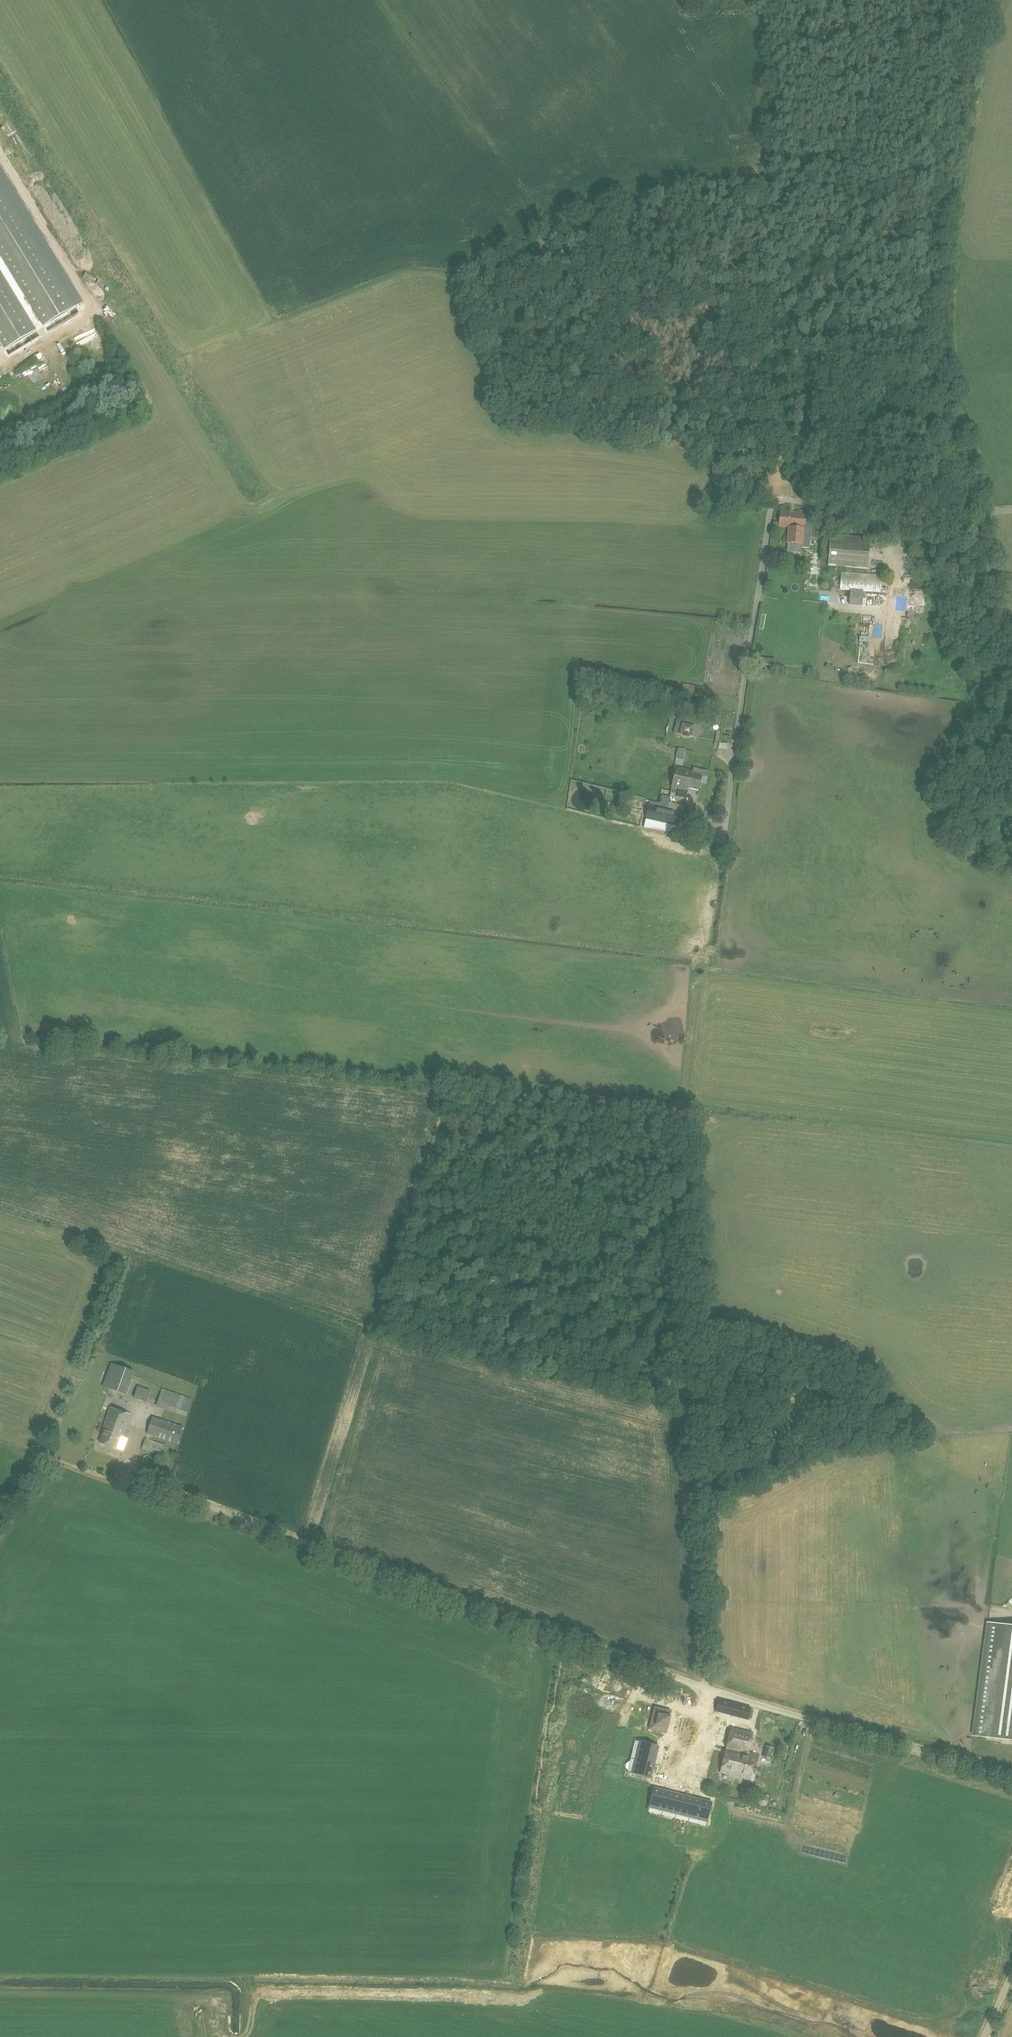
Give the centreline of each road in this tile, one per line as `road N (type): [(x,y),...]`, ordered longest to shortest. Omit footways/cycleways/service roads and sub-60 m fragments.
road 1 (unclassified): [(1011,1779),(707,1687),(160,1487)]
road 2 (unclassified): [(743,701),(773,506),(786,499),(931,513),(1011,510)]

